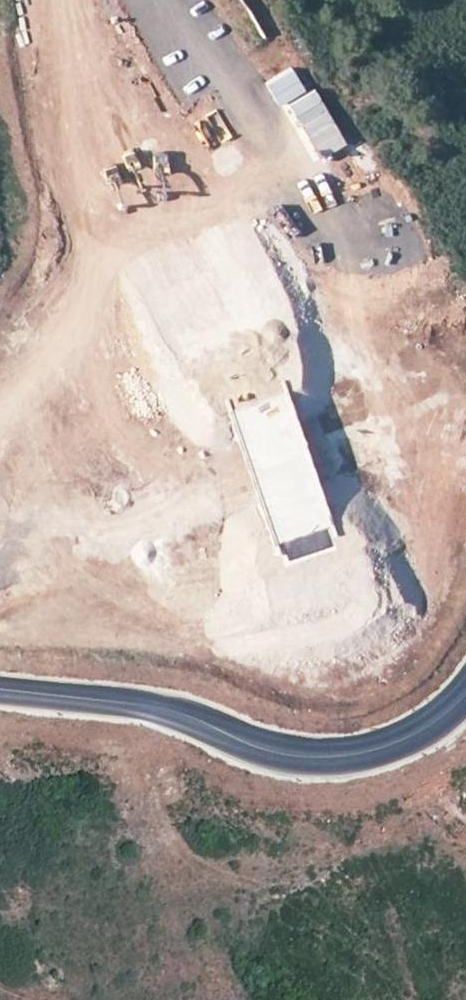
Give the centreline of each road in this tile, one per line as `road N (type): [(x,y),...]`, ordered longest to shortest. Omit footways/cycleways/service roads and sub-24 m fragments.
road 1 (primary): [(135,0),(465,955)]
road 2 (tertiary): [(465,414),(214,501),(0,595)]

